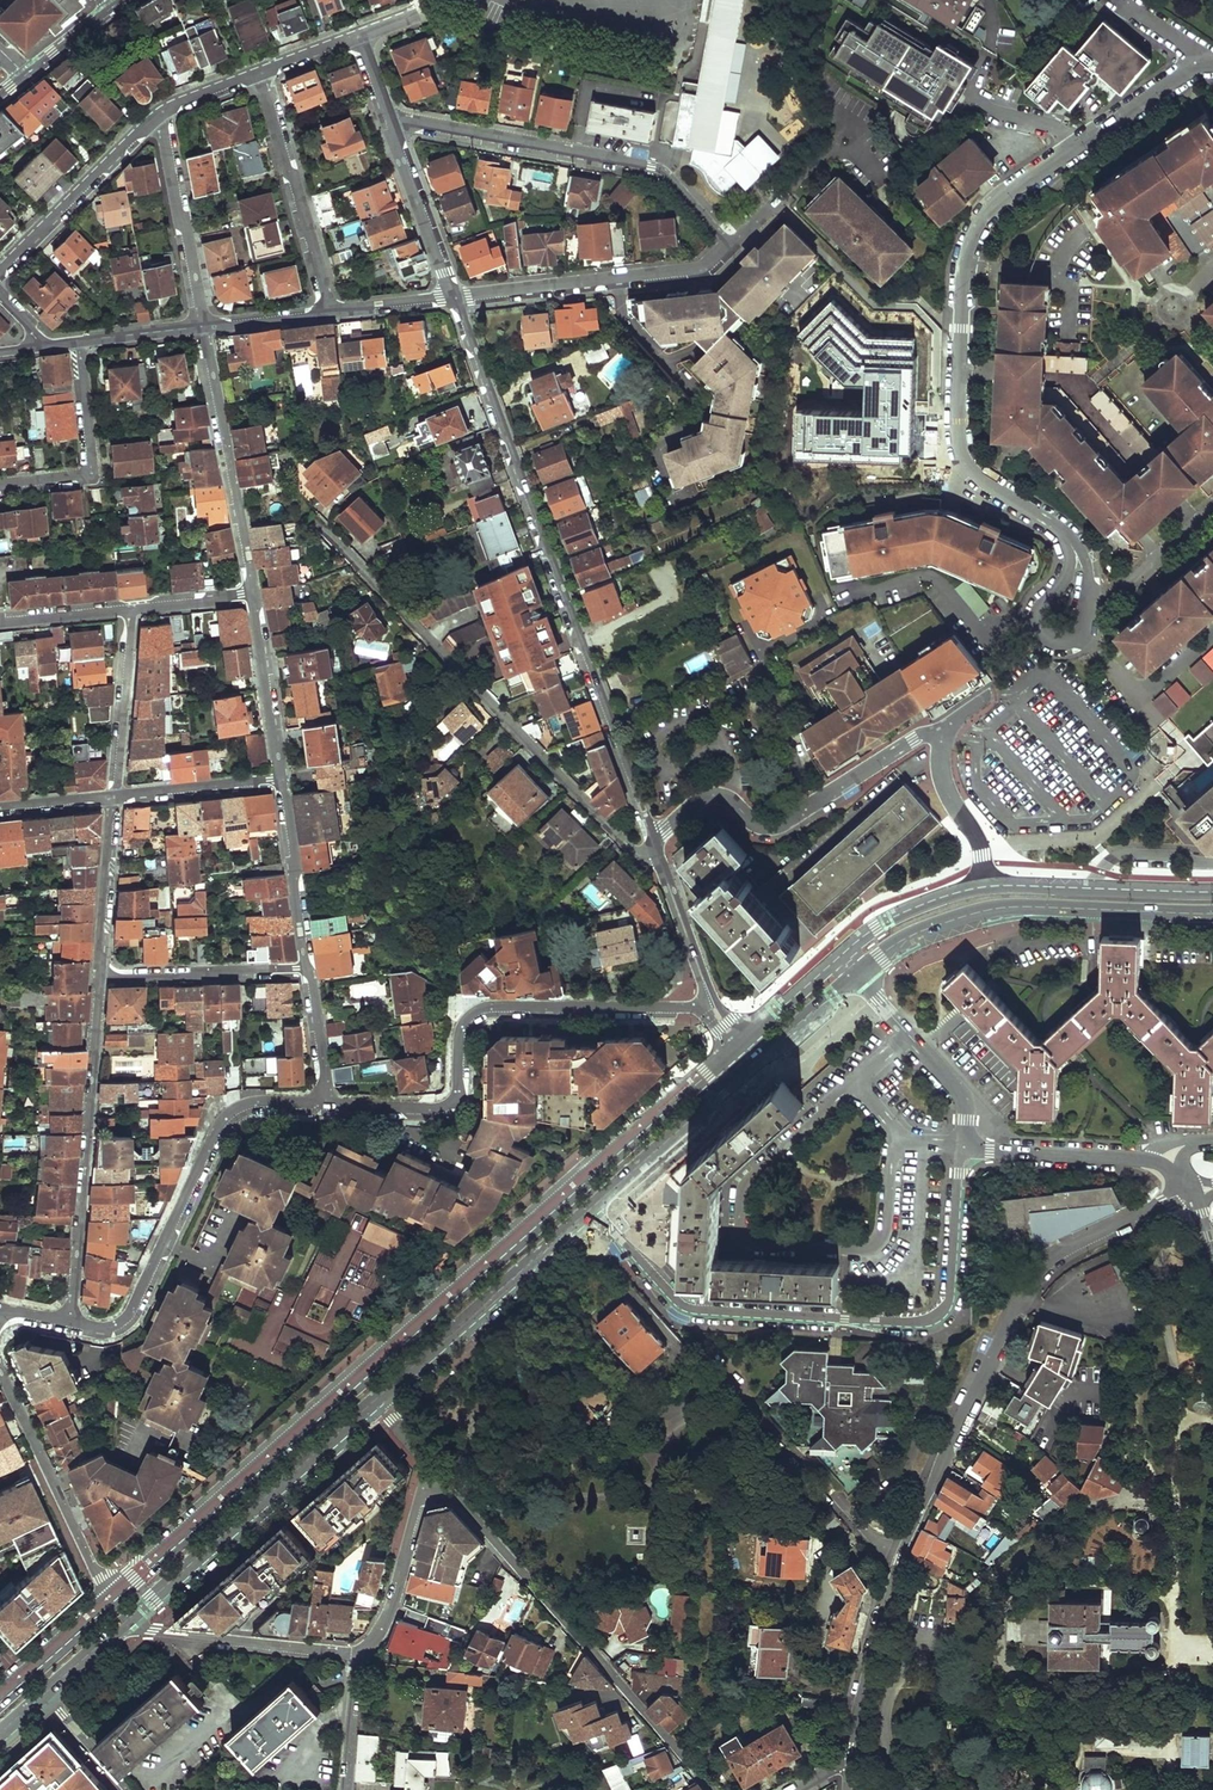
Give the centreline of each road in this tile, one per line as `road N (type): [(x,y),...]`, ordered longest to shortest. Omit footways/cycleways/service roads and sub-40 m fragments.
road 1 (primary): [(741,1043),(116,1598)]
road 2 (residential): [(1205,57),(1010,193),(966,247),(959,449),(983,484),(1071,542)]
road 3 (residential): [(651,837),(454,296)]
road 4 (residential): [(964,1147),(950,1299),(925,1323),(693,1310),(671,1297),(591,1208)]
road 5 (residential): [(1188,1188),(1075,1249),(1040,1278),(896,1560)]
road 6 (residential): [(315,520),(633,851),(657,856)]
road 7 (residential): [(324,1106),(443,1107),(456,1090),(465,1020),(491,1008),(716,1013)]
road 8 (residential): [(855,1083),(744,1181),(741,1239),(874,1248),(887,1229),(898,1143)]
road 9 (residential): [(964,819),(944,786),(939,735),(924,734),(775,828),(751,821),(731,800),(708,797),(651,837)]
road 10 (residential): [(435,1477),(712,1789)]
road 11 (residential): [(70,1322),(101,1328),(130,1312),(216,1133),(236,1109),(324,1106)]
road 12 (residential): [(392,125),(411,121),(652,165),(730,244)]
road 13 (primary): [(856,976),(898,943),(989,910),(1212,914)]
road 14 (residential): [(70,1322),(101,978)]
road 15 (primary): [(120,1628),(375,1400)]
road 16 (primary): [(375,1400),(591,1208)]
road 17 (residential): [(454,296),(694,270),(730,244)]
road 18 (residential): [(204,326),(254,596)]
road 19 (residential): [(0,1373),(116,1598)]
road 20 (residential): [(260,73),(330,312)]
road 21 (residential): [(120,1628),(359,1653)]
road 22 (residential): [(964,1147),(1141,1160),(1188,1188)]
road 23 (residential): [(1071,542),(1062,583),(1037,617),(1051,643),(1074,640),(1086,625),(1090,586),(1081,552)]
road 24 (primary): [(1212,893),(987,886)]
road 25 (residential): [(0,271),(159,115)]
road 26 (residential): [(80,343),(93,466),(86,475),(0,485)]
road 27 (primary): [(591,1208),(757,1062)]
road 28 (residential): [(204,326),(159,115)]
road 29 (residential): [(101,978),(308,969)]
road 30 (residential): [(896,1560),(849,1760)]
road 31 (residential): [(359,1653),(383,1623),(418,1500),(435,1477)]
road 32 (residential): [(282,779),(308,969)]
road 33 (residential): [(116,796),(131,610)]
road 34 (residential): [(254,596),(282,779)]
road 35 (residential): [(101,978),(116,796)]
road 36 (residential): [(454,296),(392,125)]
road 37 (residential): [(918,1634),(889,1695),(885,1732),(888,1752),(920,1789)]
road 38 (residential): [(716,1013),(657,856)]
road 39 (residential): [(282,779),(116,796)]
road 40 (primary): [(987,886),(898,915),(839,957)]
road 41 (primary): [(116,1598),(0,1700)]
road 42 (residential): [(308,969),(324,1106)]
road 43 (residential): [(345,1789),(359,1653)]
road 44 (residential): [(0,621),(131,610)]
road 45 (residential): [(964,1147),(963,1098),(909,1036)]
road 46 (primary): [(757,1062),(856,976)]
road 47 (primary): [(839,957),(741,1043)]
road 48 (residential): [(330,312),(204,326)]
road 49 (residential): [(45,1694),(127,1789)]
road 50 (residential): [(80,343),(204,326)]
road 51 (residential): [(454,296),(330,312)]
road 52 (residential): [(131,610),(254,596)]

